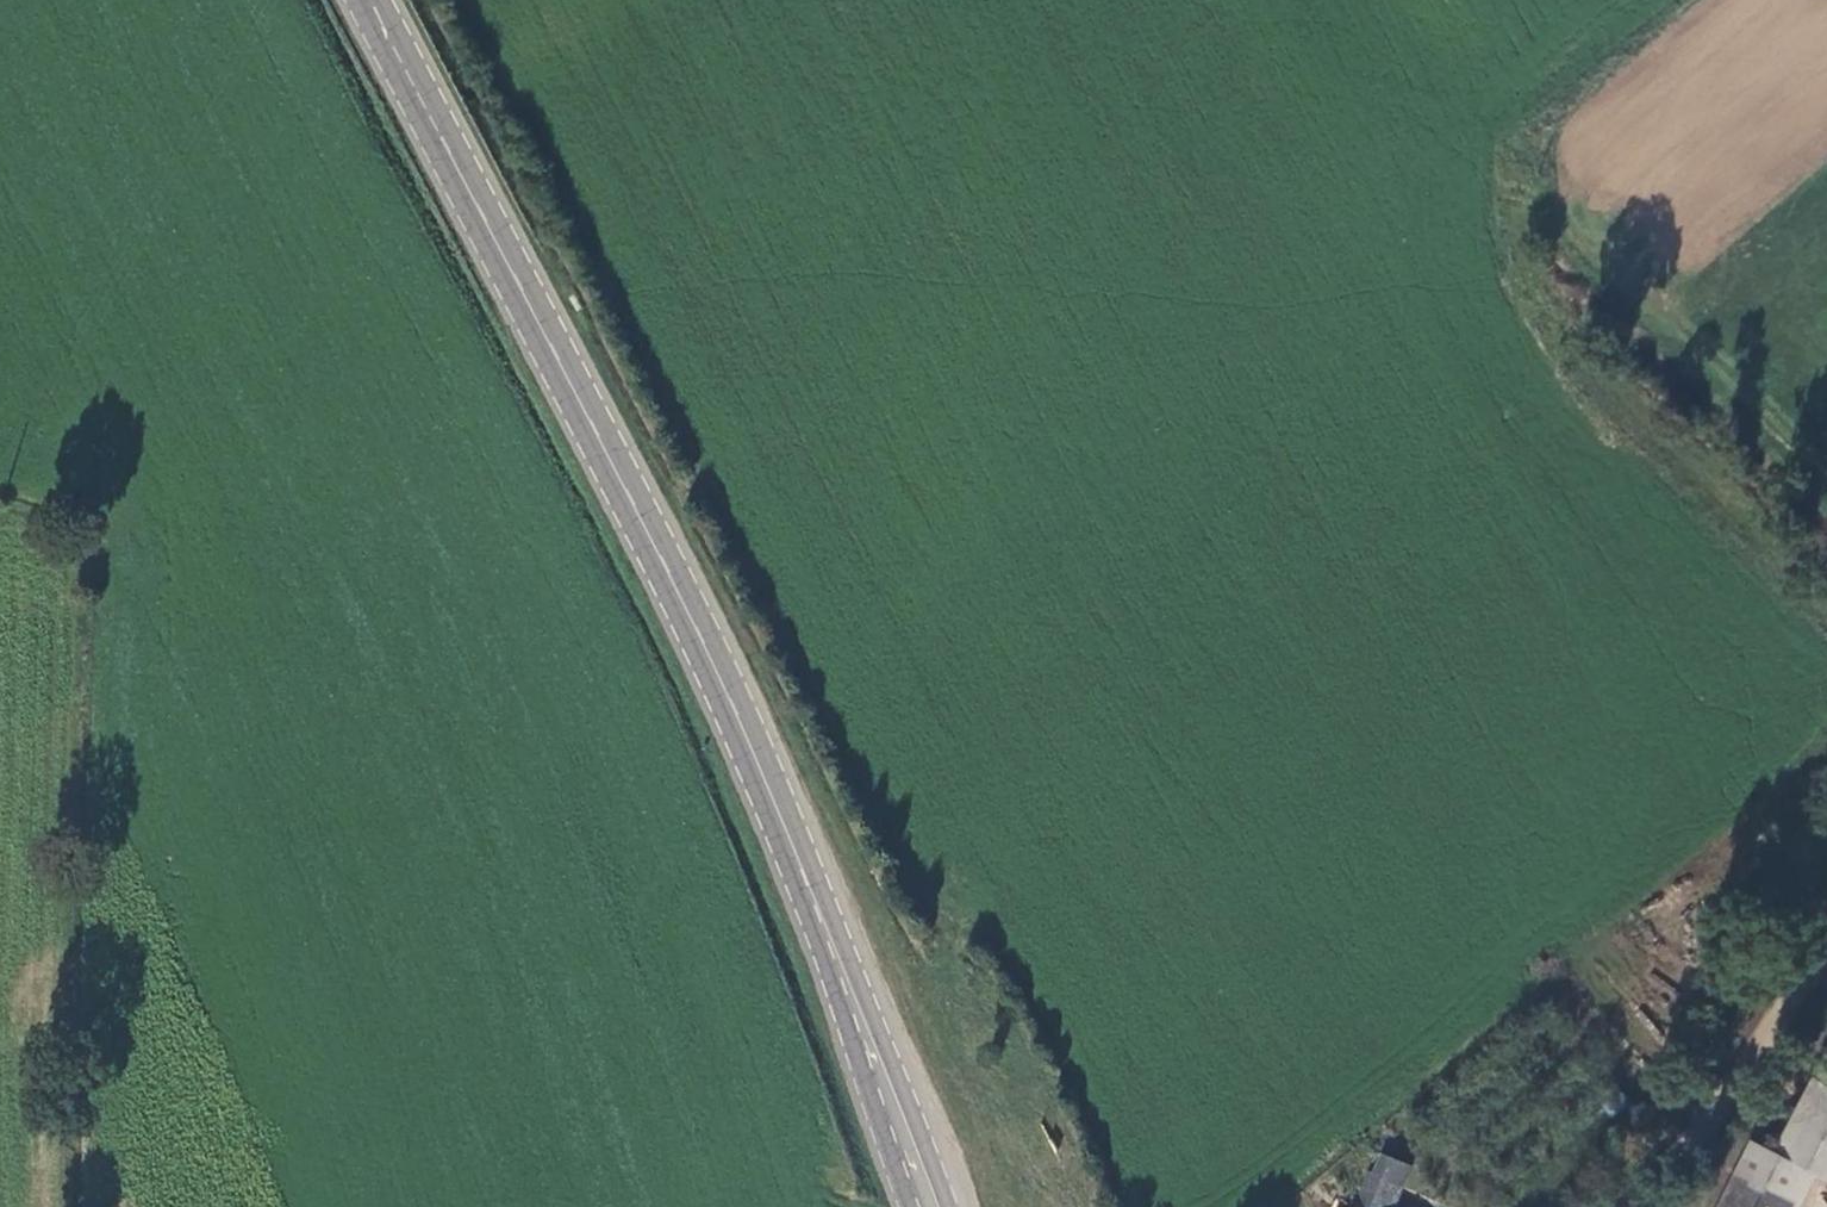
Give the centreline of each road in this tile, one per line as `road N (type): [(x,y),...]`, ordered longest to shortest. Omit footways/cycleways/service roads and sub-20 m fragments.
road 1 (secondary): [(372,0),(706,637),(887,1067),(938,1206)]
road 2 (unclassified): [(1638,1206),(1712,1116),(1826,931)]

